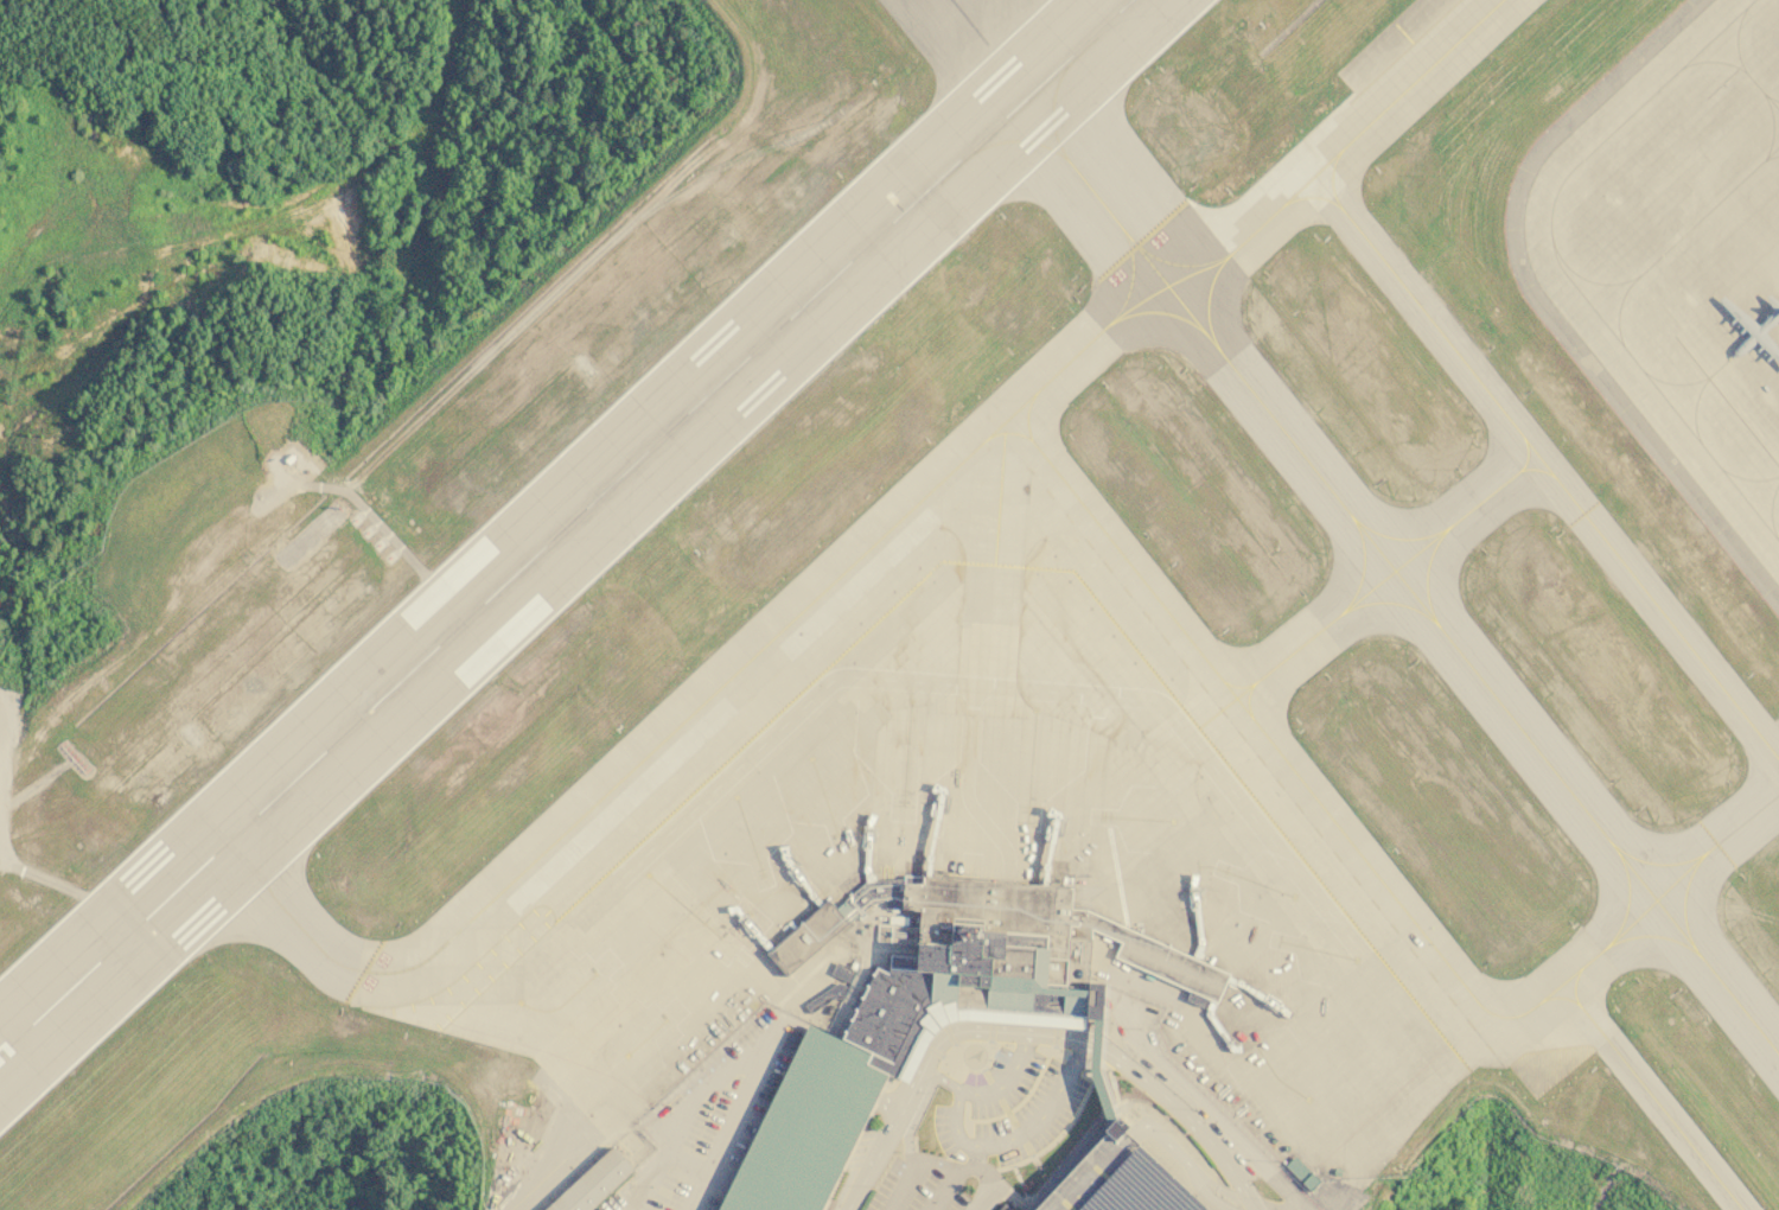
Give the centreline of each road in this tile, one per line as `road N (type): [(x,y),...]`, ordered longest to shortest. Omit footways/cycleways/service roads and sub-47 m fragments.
road 1 (tertiary): [(1086,1044),(976,1031),(940,1040),(847,1209)]
road 2 (tertiary): [(1255,1209),(1187,1117),(1086,1044)]

